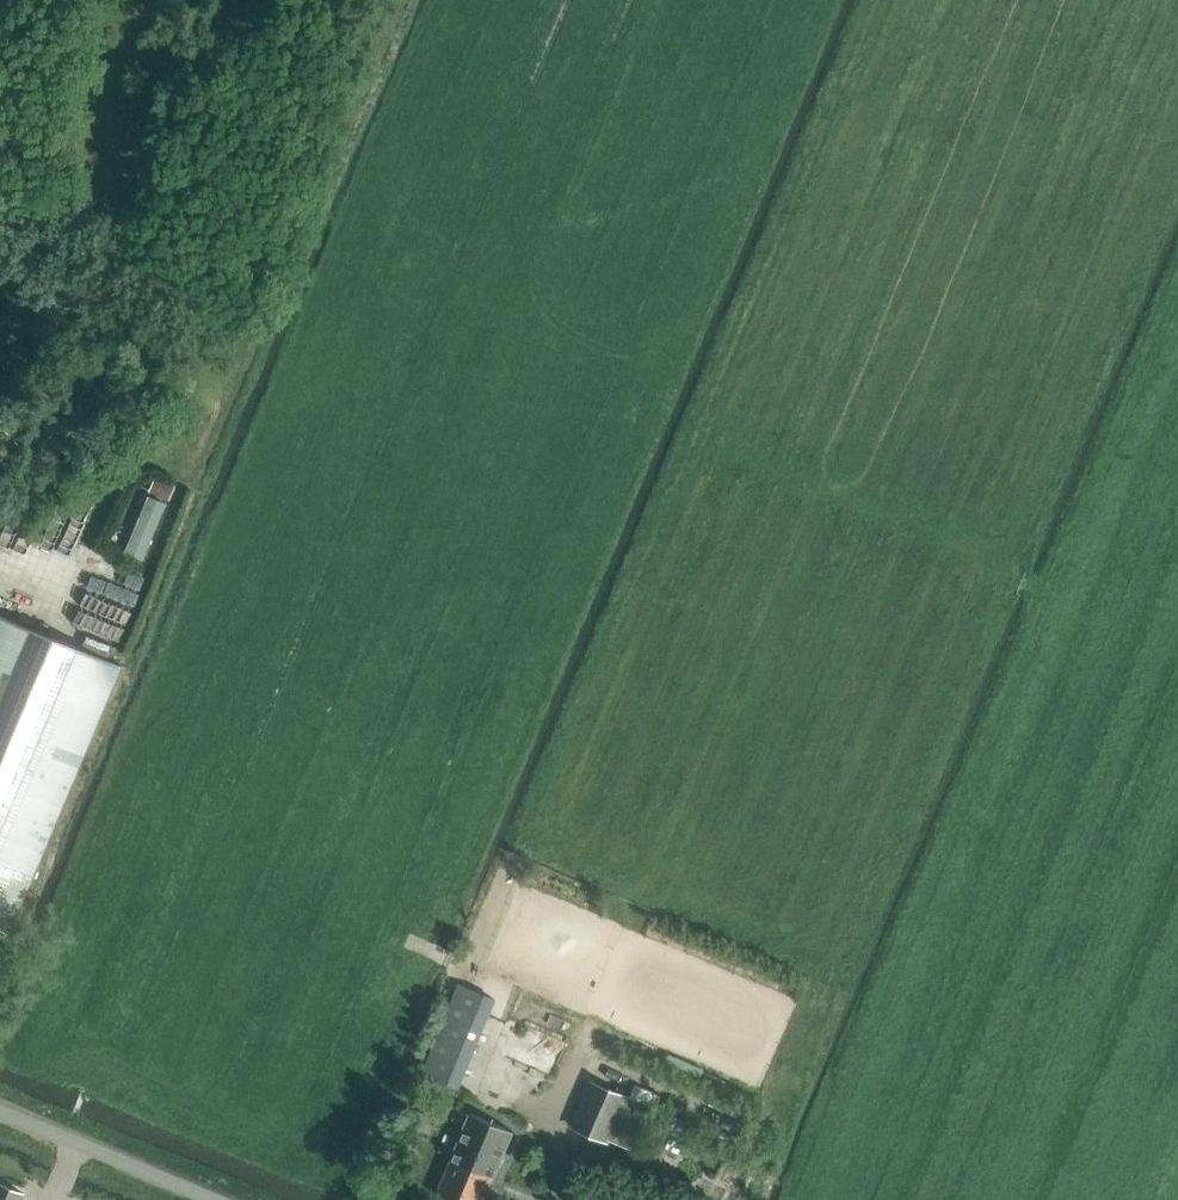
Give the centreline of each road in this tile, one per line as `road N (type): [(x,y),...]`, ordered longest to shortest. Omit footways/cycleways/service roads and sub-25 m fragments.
road 1 (unclassified): [(215,1199),(0,1111)]

